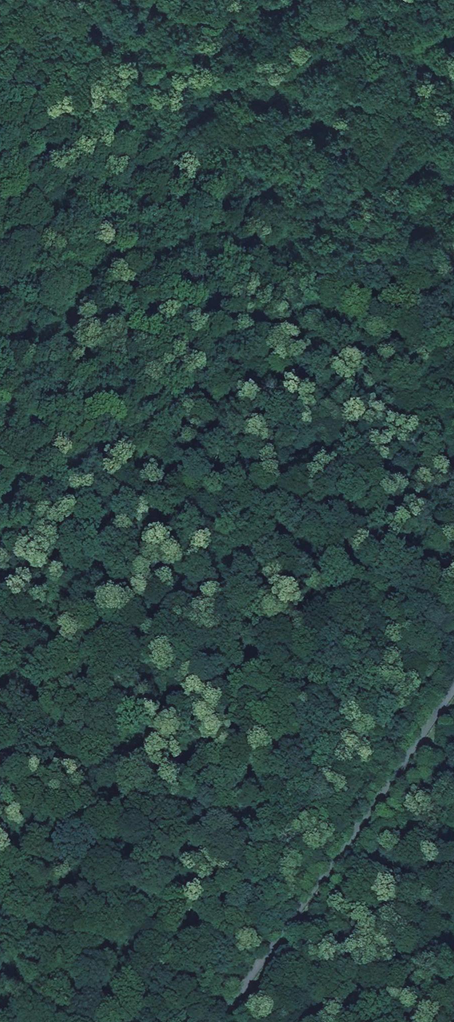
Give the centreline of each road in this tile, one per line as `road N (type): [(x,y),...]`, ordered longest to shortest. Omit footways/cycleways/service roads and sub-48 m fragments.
road 1 (track): [(235,1021),(453,711)]

